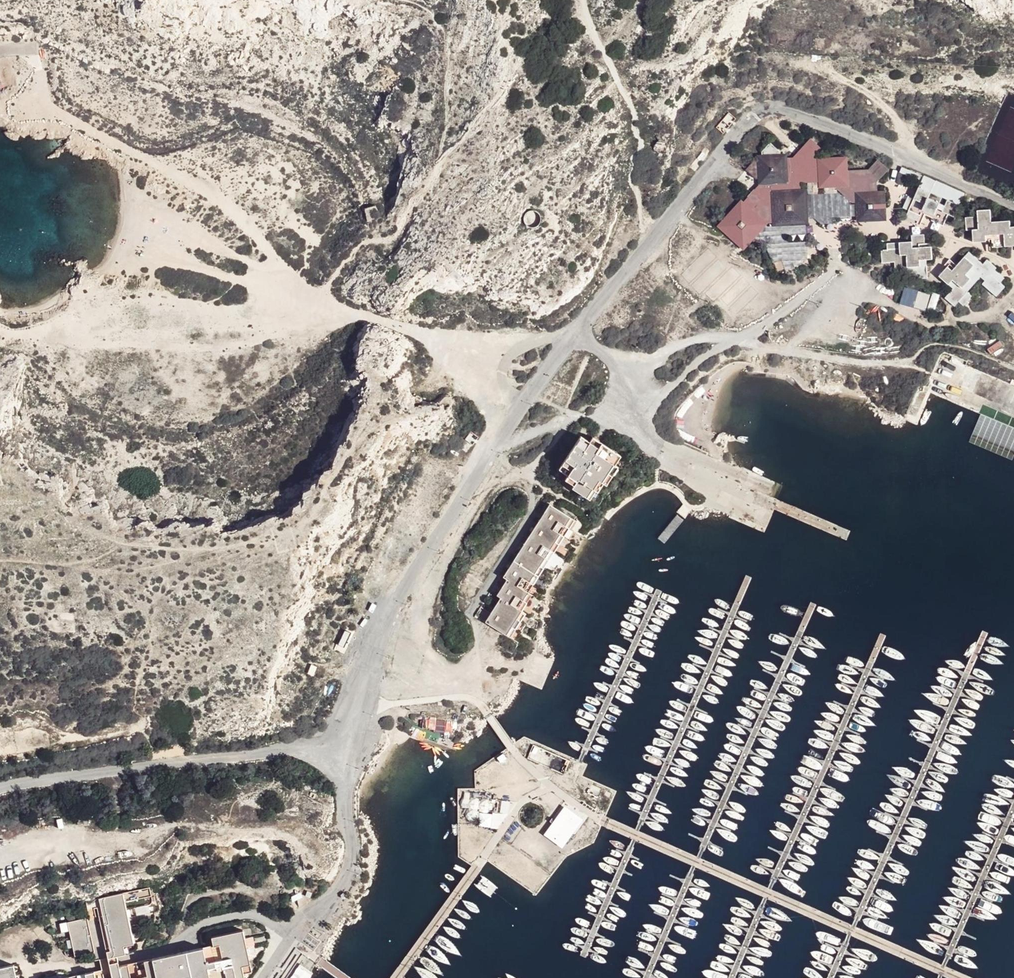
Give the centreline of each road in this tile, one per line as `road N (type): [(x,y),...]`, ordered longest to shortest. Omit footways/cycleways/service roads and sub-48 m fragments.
road 1 (unclassified): [(1013,206),(814,122),(763,111),(740,127),(574,334)]
road 2 (track): [(317,298),(228,206),(47,106),(33,54),(0,50)]
road 3 (unclassified): [(0,788),(349,746)]
road 4 (track): [(0,326),(194,344),(248,337),(335,307)]
road 5 (unclassified): [(492,446),(379,628),(349,746)]
road 6 (unclassified): [(632,378),(686,343),(756,330),(826,277),(838,231)]
road 7 (track): [(574,334),(475,351),(317,298)]
road 8 (unclassified): [(349,746),(345,875),(265,977)]
road 9 (track): [(918,164),(879,102),(796,65),(750,61)]
road 10 (unclassified): [(632,378),(651,443),(775,504)]
road 11 (unclassified): [(492,446),(606,407),(632,378)]
road 12 (unclassified): [(574,334),(492,446)]

